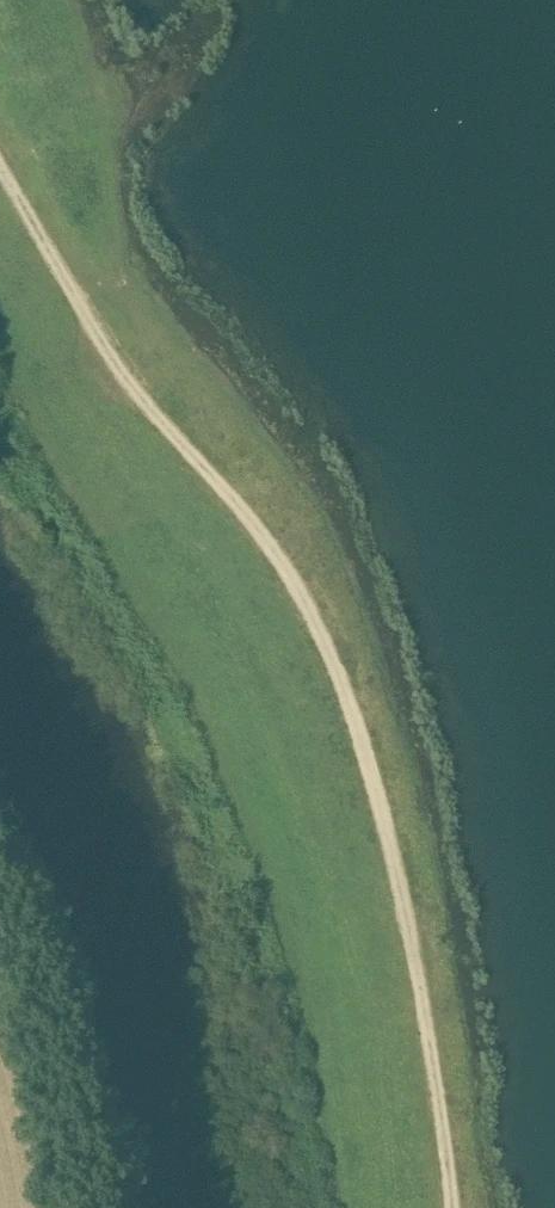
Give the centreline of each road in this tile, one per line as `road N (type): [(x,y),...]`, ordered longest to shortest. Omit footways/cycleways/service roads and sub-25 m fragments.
road 1 (track): [(0,167),(130,387),(266,533),(317,622),(400,873),(452,1207)]

